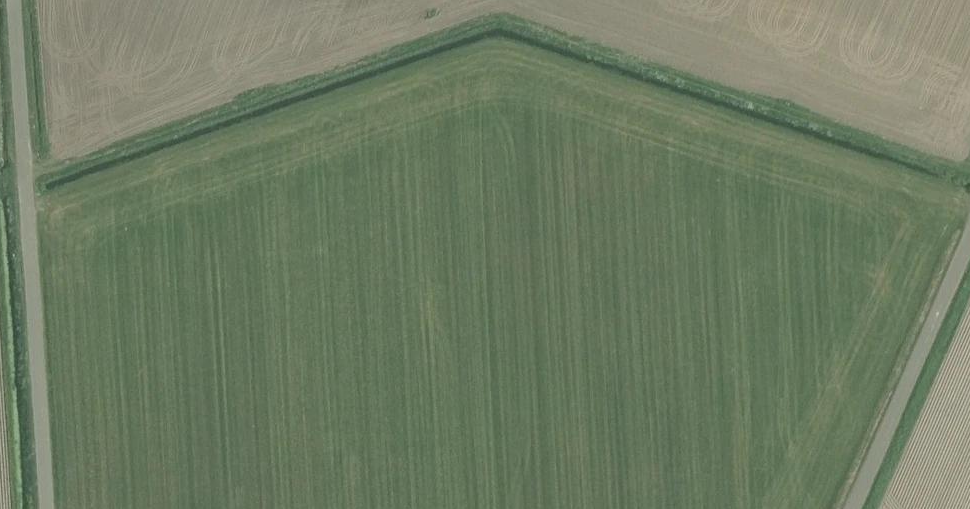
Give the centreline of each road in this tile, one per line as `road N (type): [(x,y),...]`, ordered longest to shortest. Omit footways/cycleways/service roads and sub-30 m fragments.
road 1 (unclassified): [(46,508),(11,0)]
road 2 (unclassified): [(850,508),(969,231)]

